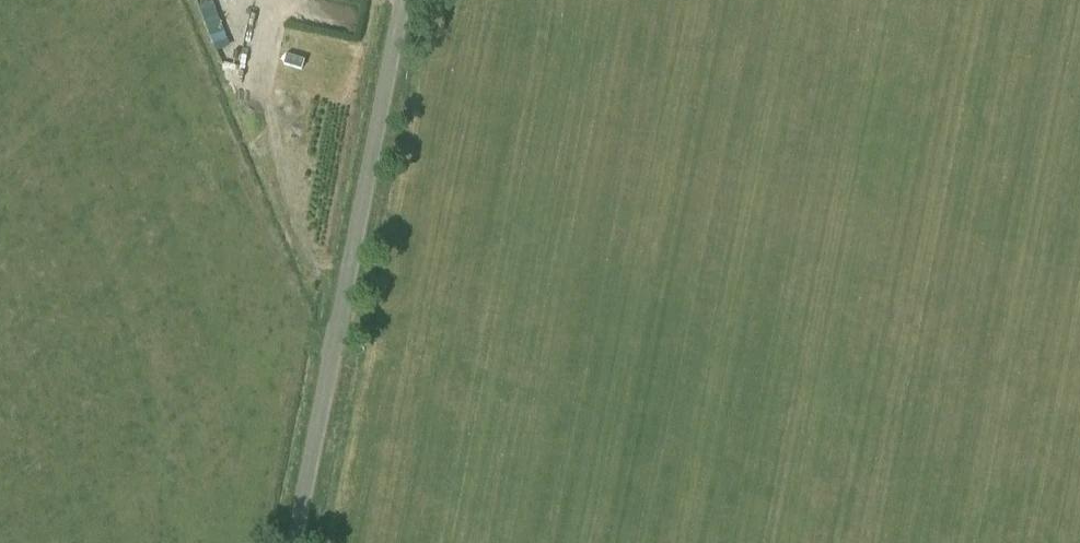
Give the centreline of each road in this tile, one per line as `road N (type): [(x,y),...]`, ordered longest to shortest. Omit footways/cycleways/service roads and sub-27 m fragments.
road 1 (unclassified): [(292,542),(403,0)]

